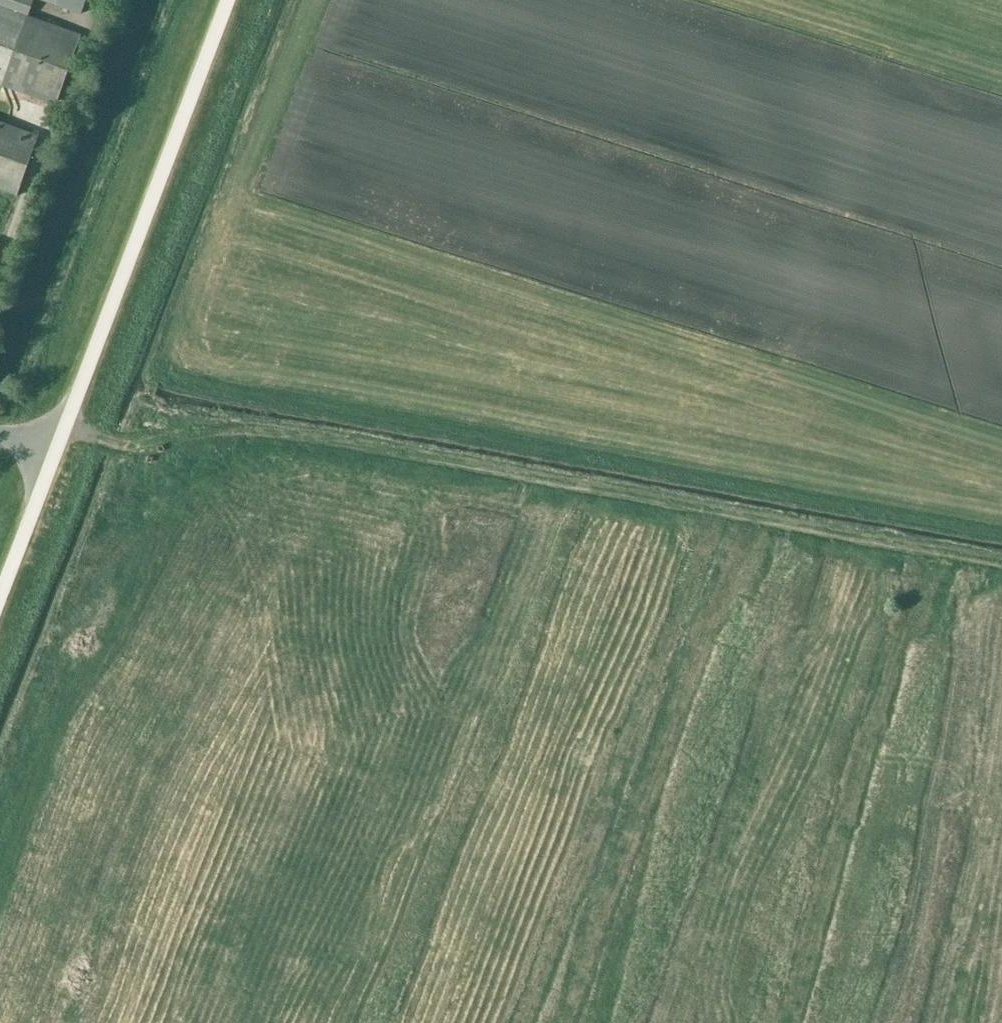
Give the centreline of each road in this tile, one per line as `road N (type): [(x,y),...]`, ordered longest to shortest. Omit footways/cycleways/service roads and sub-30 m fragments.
road 1 (unclassified): [(0,602),(229,0)]

